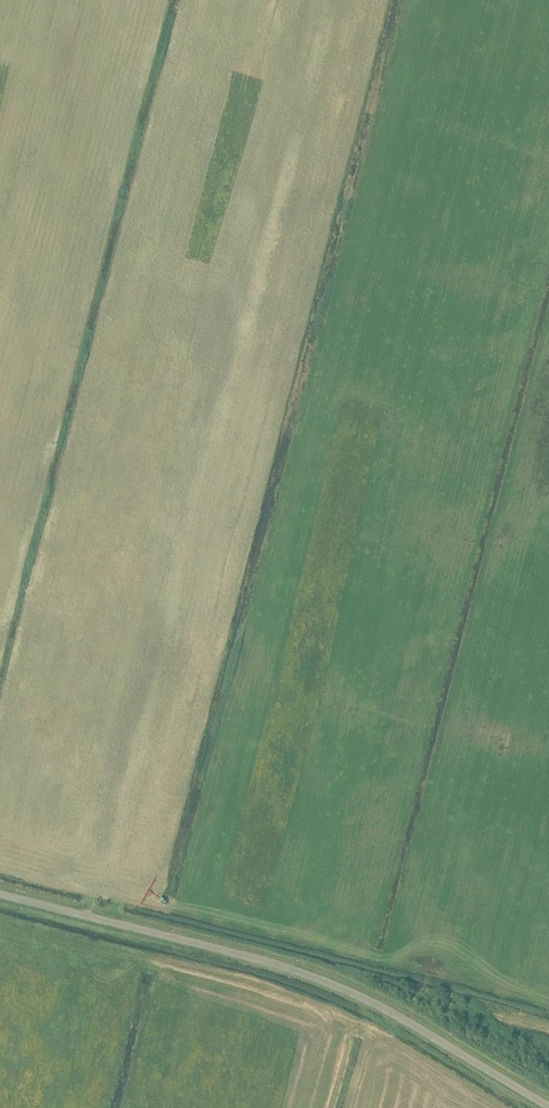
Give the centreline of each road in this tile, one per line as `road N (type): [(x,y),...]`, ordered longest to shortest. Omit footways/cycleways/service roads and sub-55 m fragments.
road 1 (unclassified): [(0,892),(289,966),(394,1012),(548,1103)]

